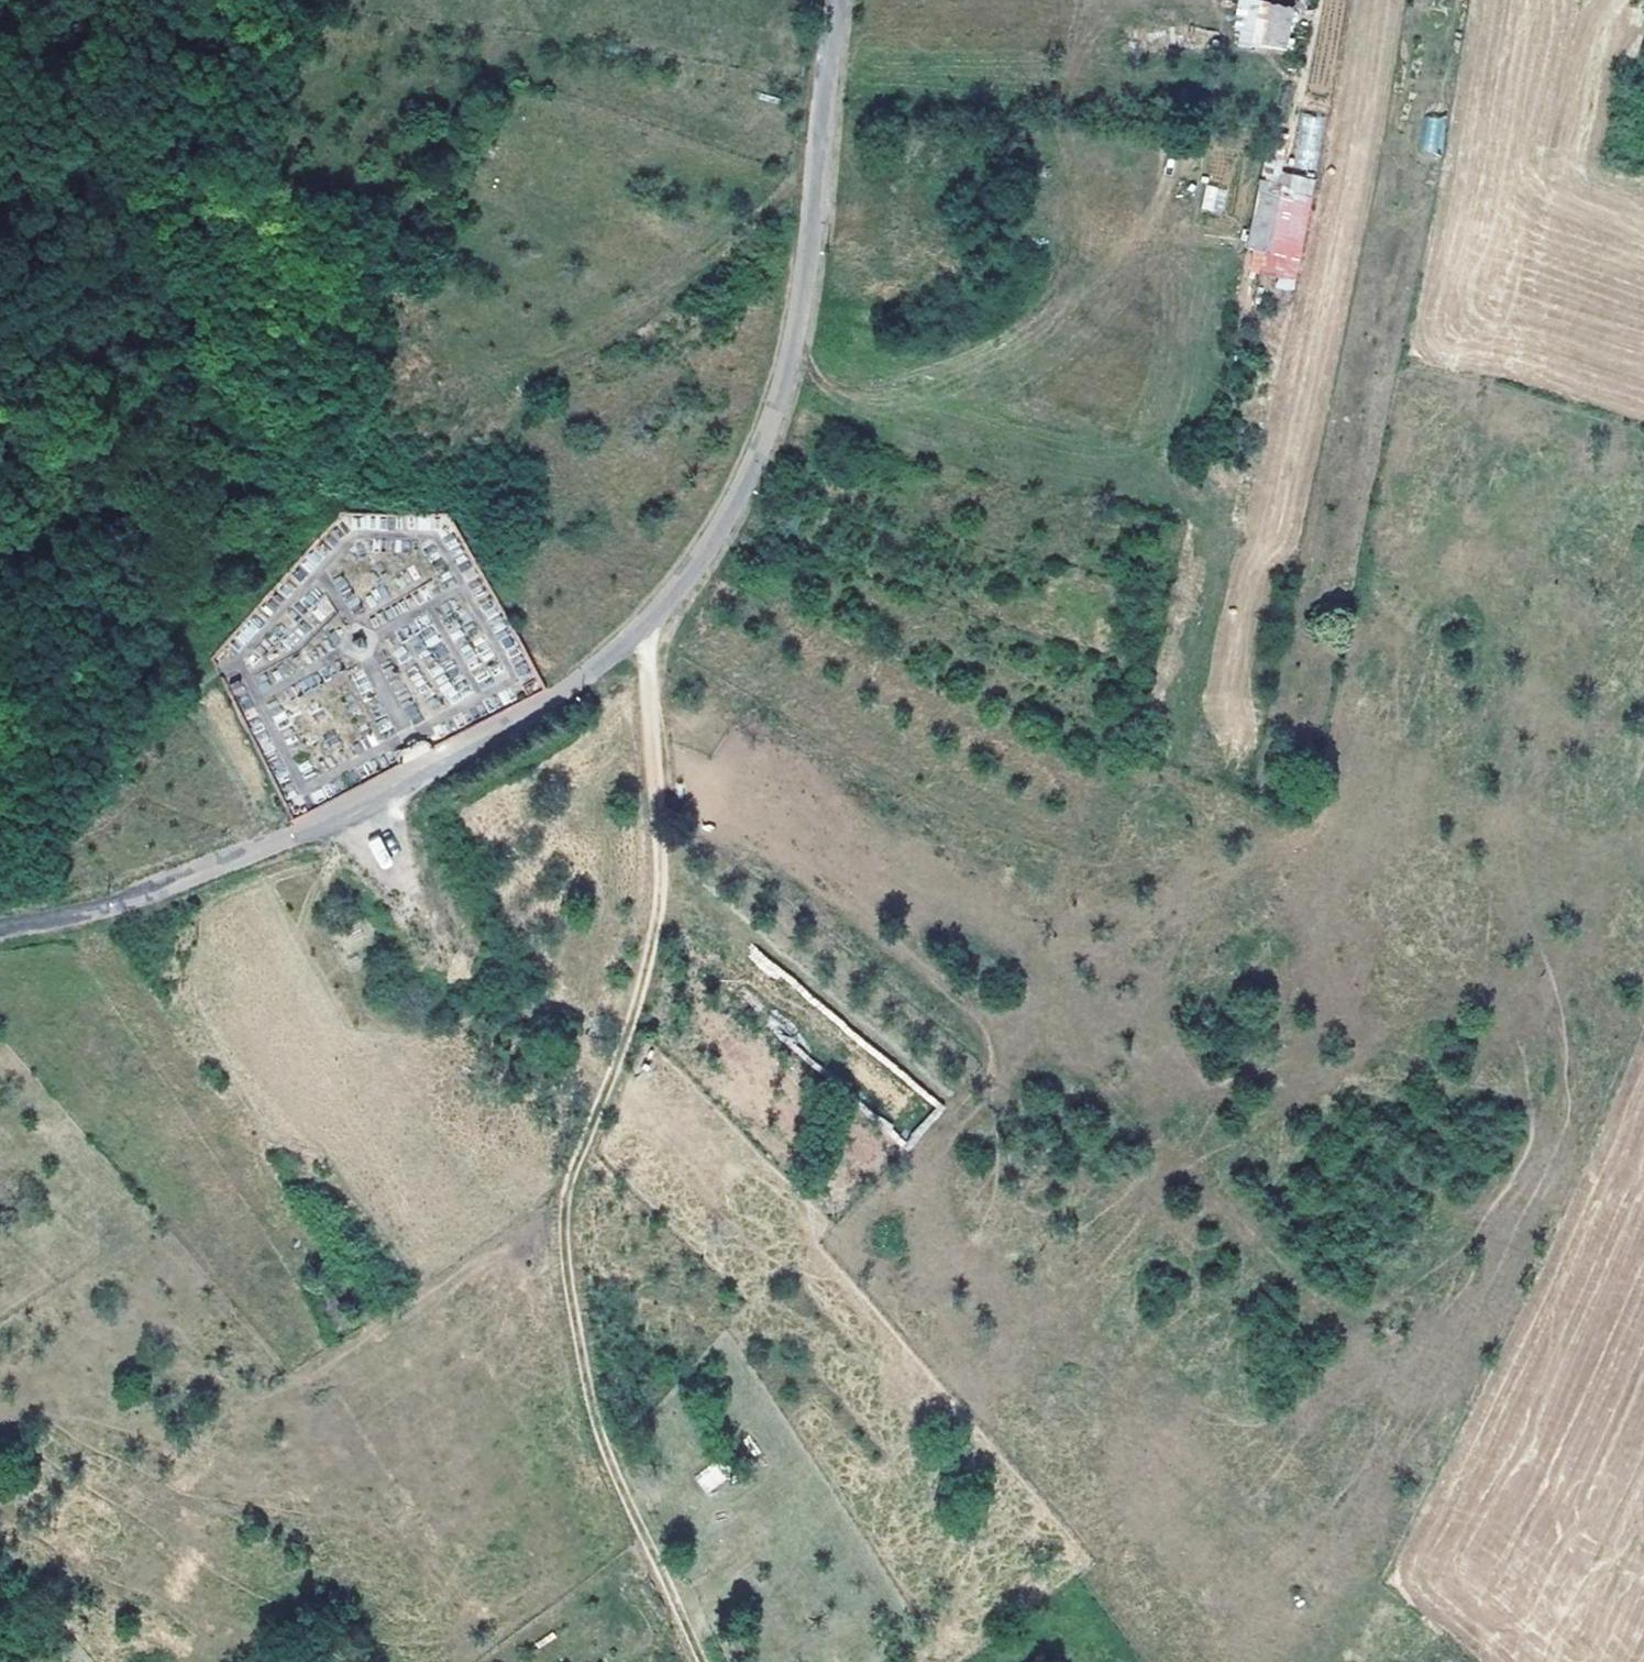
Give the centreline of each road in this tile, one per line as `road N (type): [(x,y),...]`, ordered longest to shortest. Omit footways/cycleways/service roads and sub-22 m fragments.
road 1 (tertiary): [(838,0),(807,263),(773,417),(712,545),(669,602),(553,702),(272,849),(90,911),(0,929)]
road 2 (track): [(644,623),(661,891),(645,986),(566,1205),(572,1315),(598,1442),(700,1661)]

